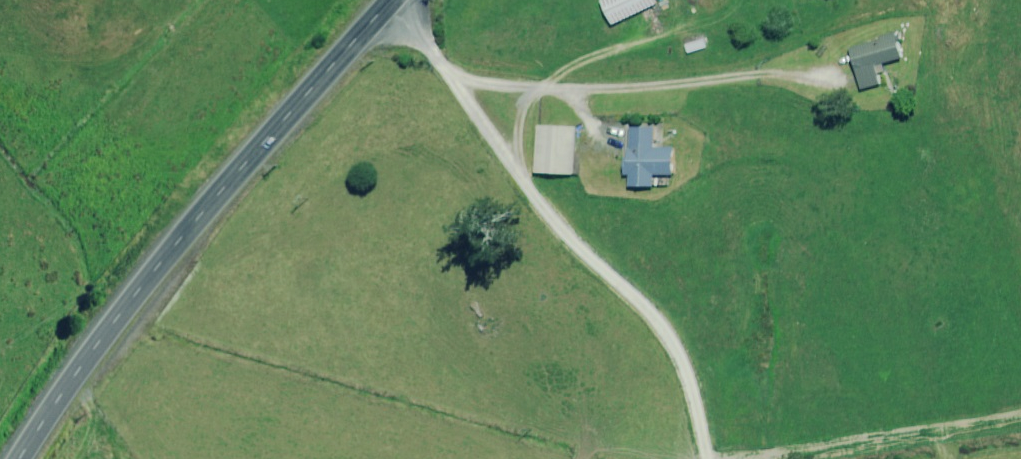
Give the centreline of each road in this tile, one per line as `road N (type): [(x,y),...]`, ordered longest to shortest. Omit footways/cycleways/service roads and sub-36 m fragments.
road 1 (unclassified): [(20,458),(141,285),(393,0)]
road 2 (track): [(705,458),(684,370),(656,323),(543,210),(438,62),(384,10)]
road 3 (track): [(743,458),(1020,412)]

